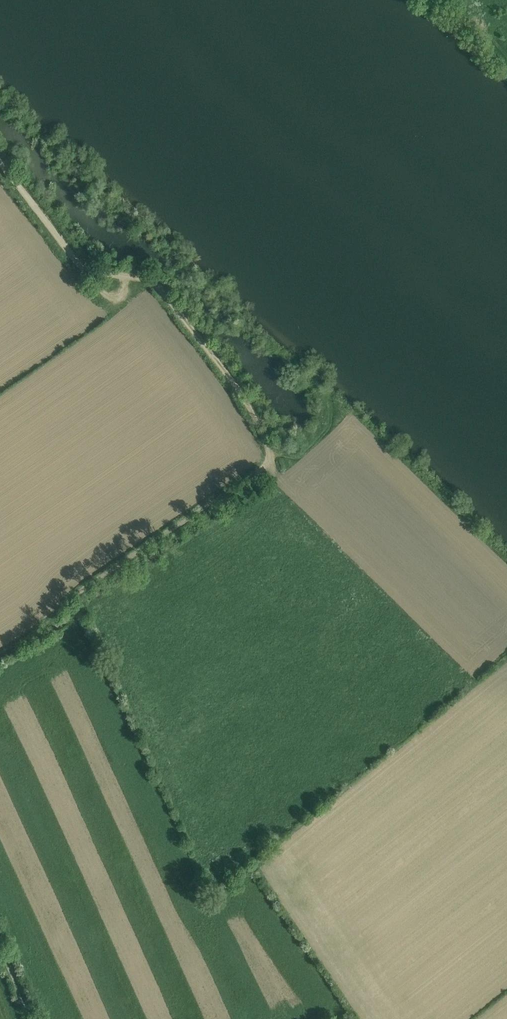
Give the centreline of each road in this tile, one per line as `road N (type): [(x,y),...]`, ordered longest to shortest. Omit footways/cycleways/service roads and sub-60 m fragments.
road 1 (track): [(273,456),(243,398),(164,295),(136,276),(86,270),(0,161)]

